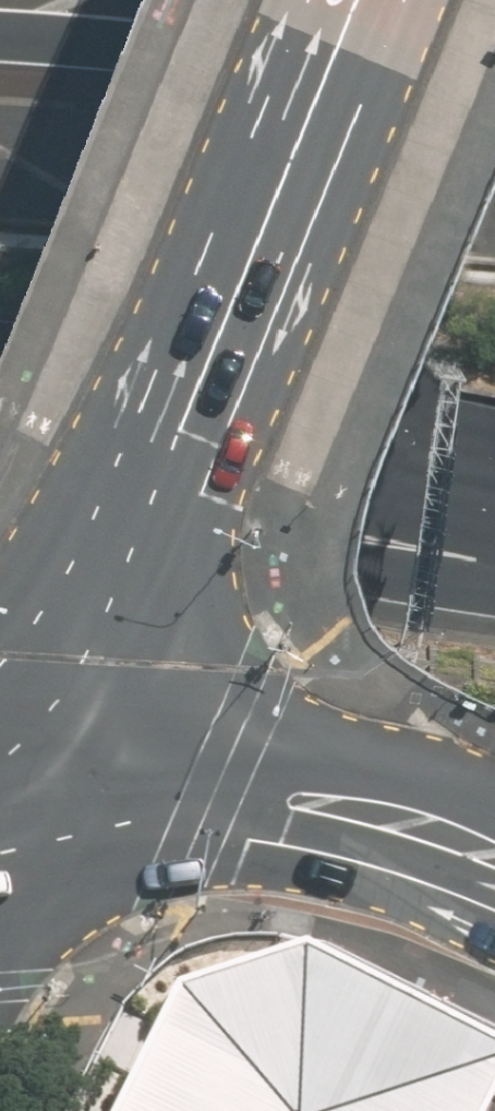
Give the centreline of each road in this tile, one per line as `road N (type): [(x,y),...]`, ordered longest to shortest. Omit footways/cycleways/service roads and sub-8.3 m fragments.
road 1 (secondary): [(370,0),(113,654),(50,783)]
road 2 (motorway): [(494,459),(174,384),(0,364)]
road 3 (motorway): [(494,584),(0,523)]
road 4 (motorway): [(494,96),(90,44),(0,41)]
road 5 (primary): [(50,783),(216,793),(342,817),(494,867)]
road 6 (motorway): [(494,34),(359,0)]

